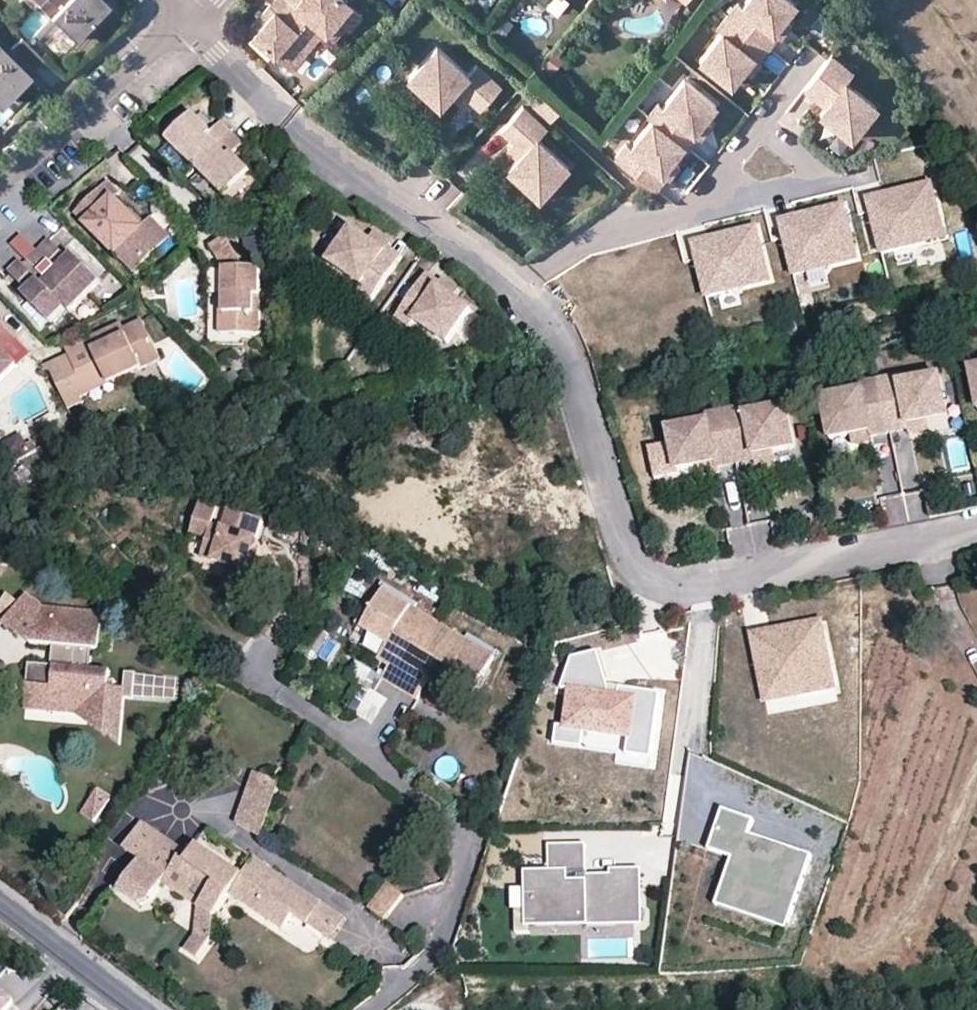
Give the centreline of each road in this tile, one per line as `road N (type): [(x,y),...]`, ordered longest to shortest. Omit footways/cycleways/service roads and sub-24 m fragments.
road 1 (residential): [(190,22),(283,124),(519,290),(564,352),(618,541),(627,564),(649,579),(713,586),(976,529)]
road 2 (residential): [(0,186),(190,22)]
road 3 (track): [(976,772),(915,912),(875,951)]
road 4 (tertiary): [(0,898),(144,1009)]
road 5 (track): [(929,540),(976,652)]

